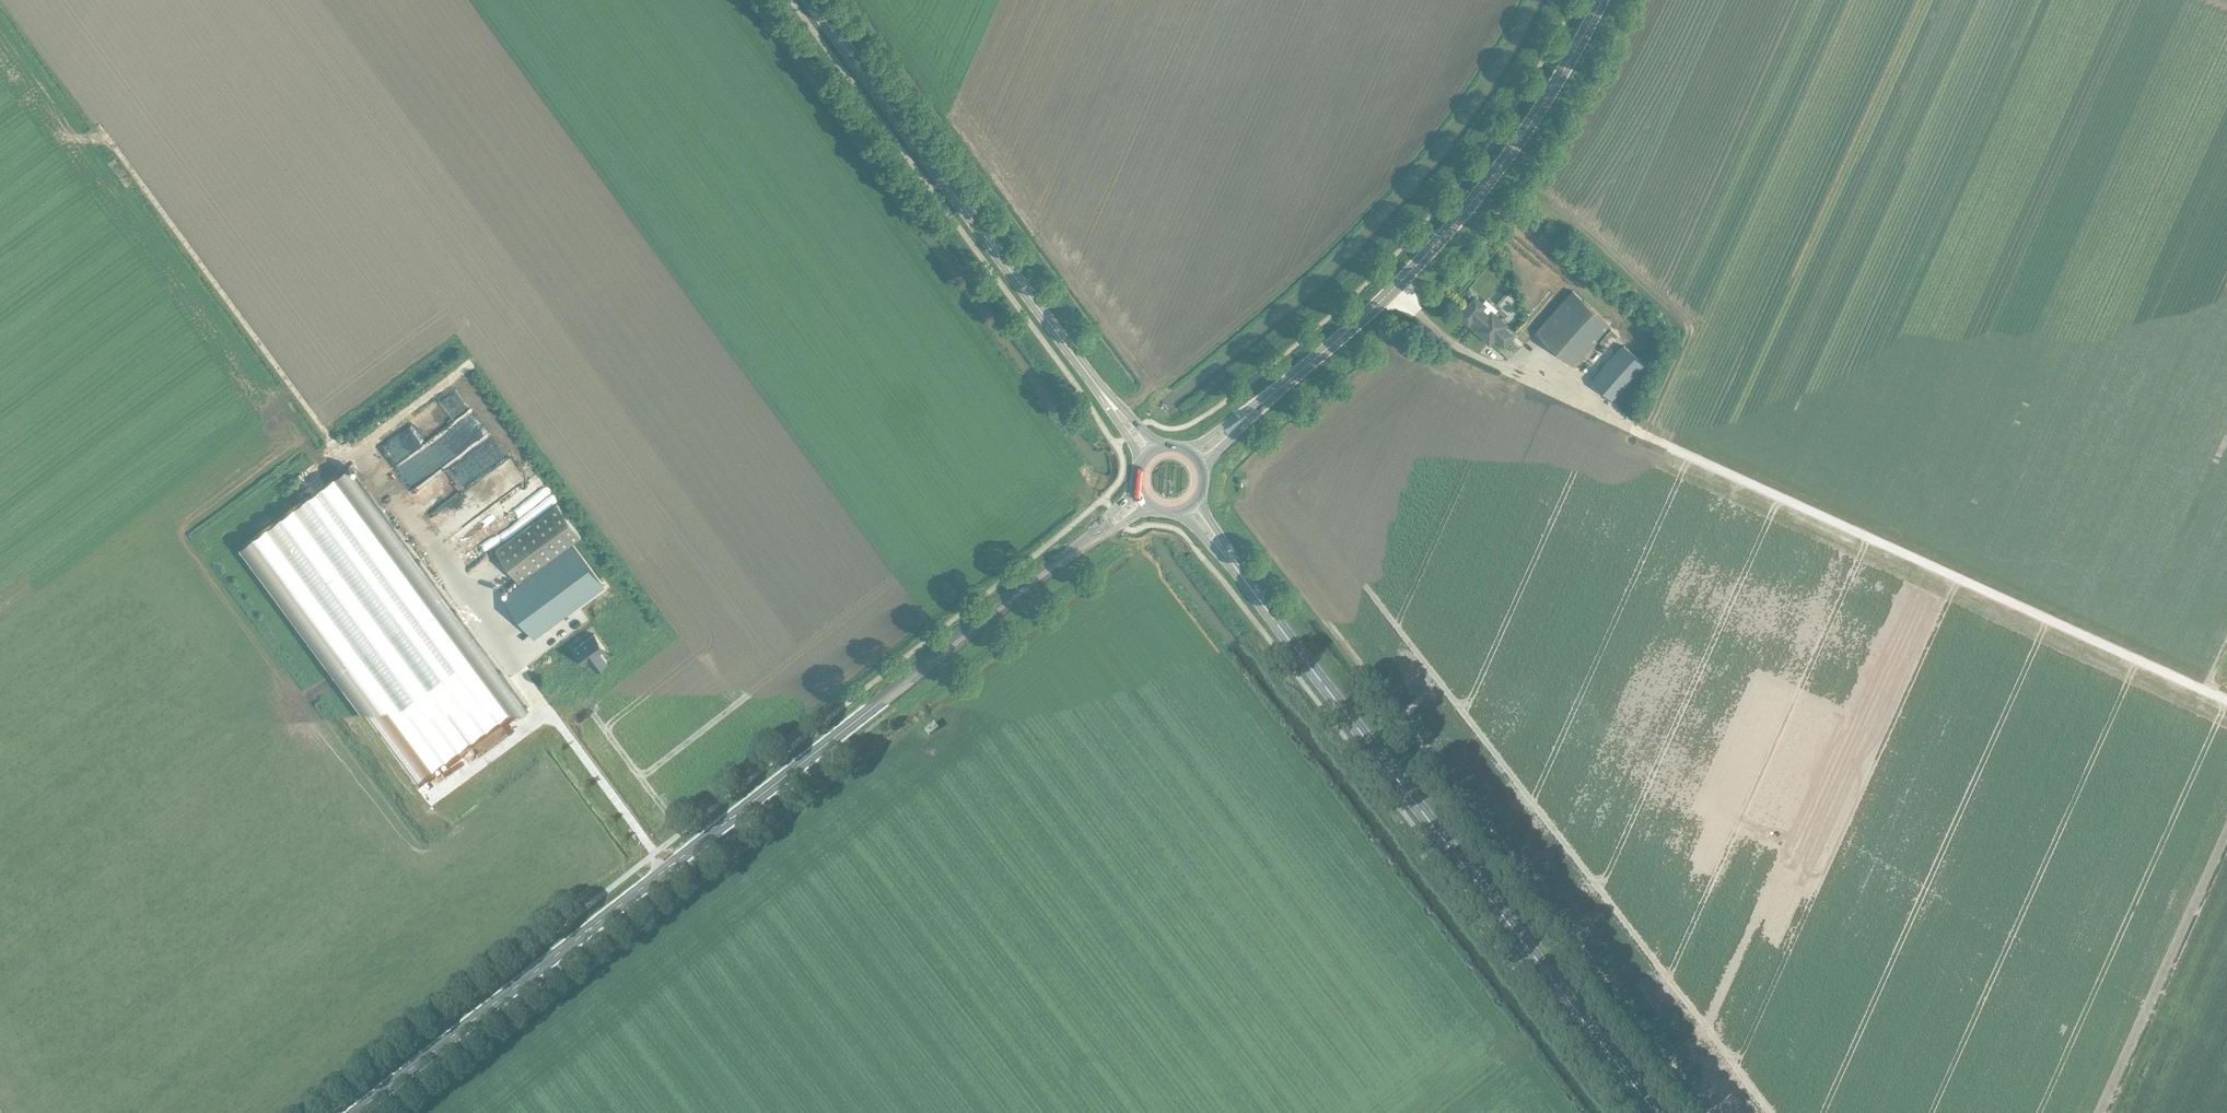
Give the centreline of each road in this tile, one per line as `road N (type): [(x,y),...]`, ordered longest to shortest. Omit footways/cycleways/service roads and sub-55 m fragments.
road 1 (secondary): [(355,1112),(1089,540)]
road 2 (secondary): [(1657,1112),(1227,556)]
road 3 (tertiary): [(1246,417),(1440,241),(1489,182),(1600,0)]
road 4 (secondary): [(1112,405),(810,0)]

